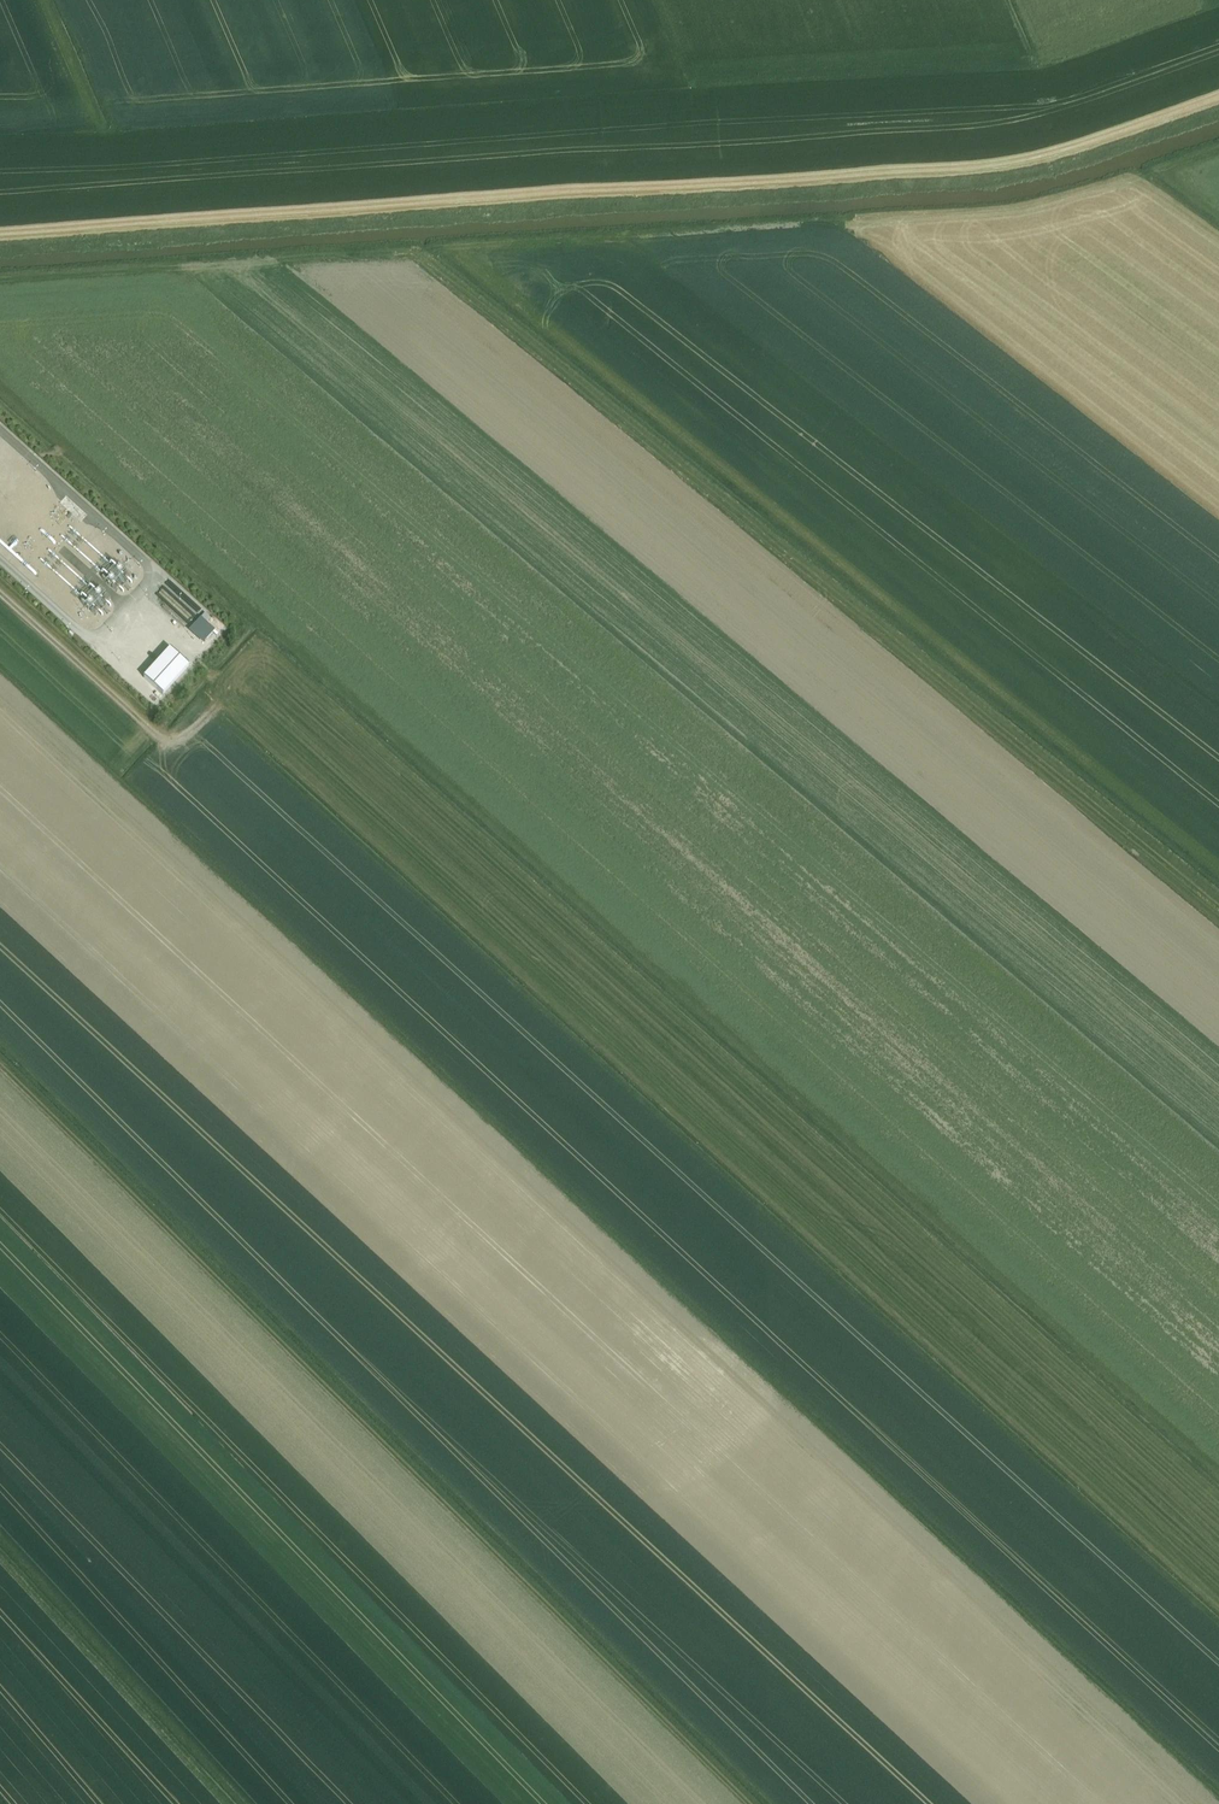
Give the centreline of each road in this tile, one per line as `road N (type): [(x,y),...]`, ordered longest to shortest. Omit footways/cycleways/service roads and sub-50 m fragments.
road 1 (track): [(0,593),(166,742),(178,744)]

